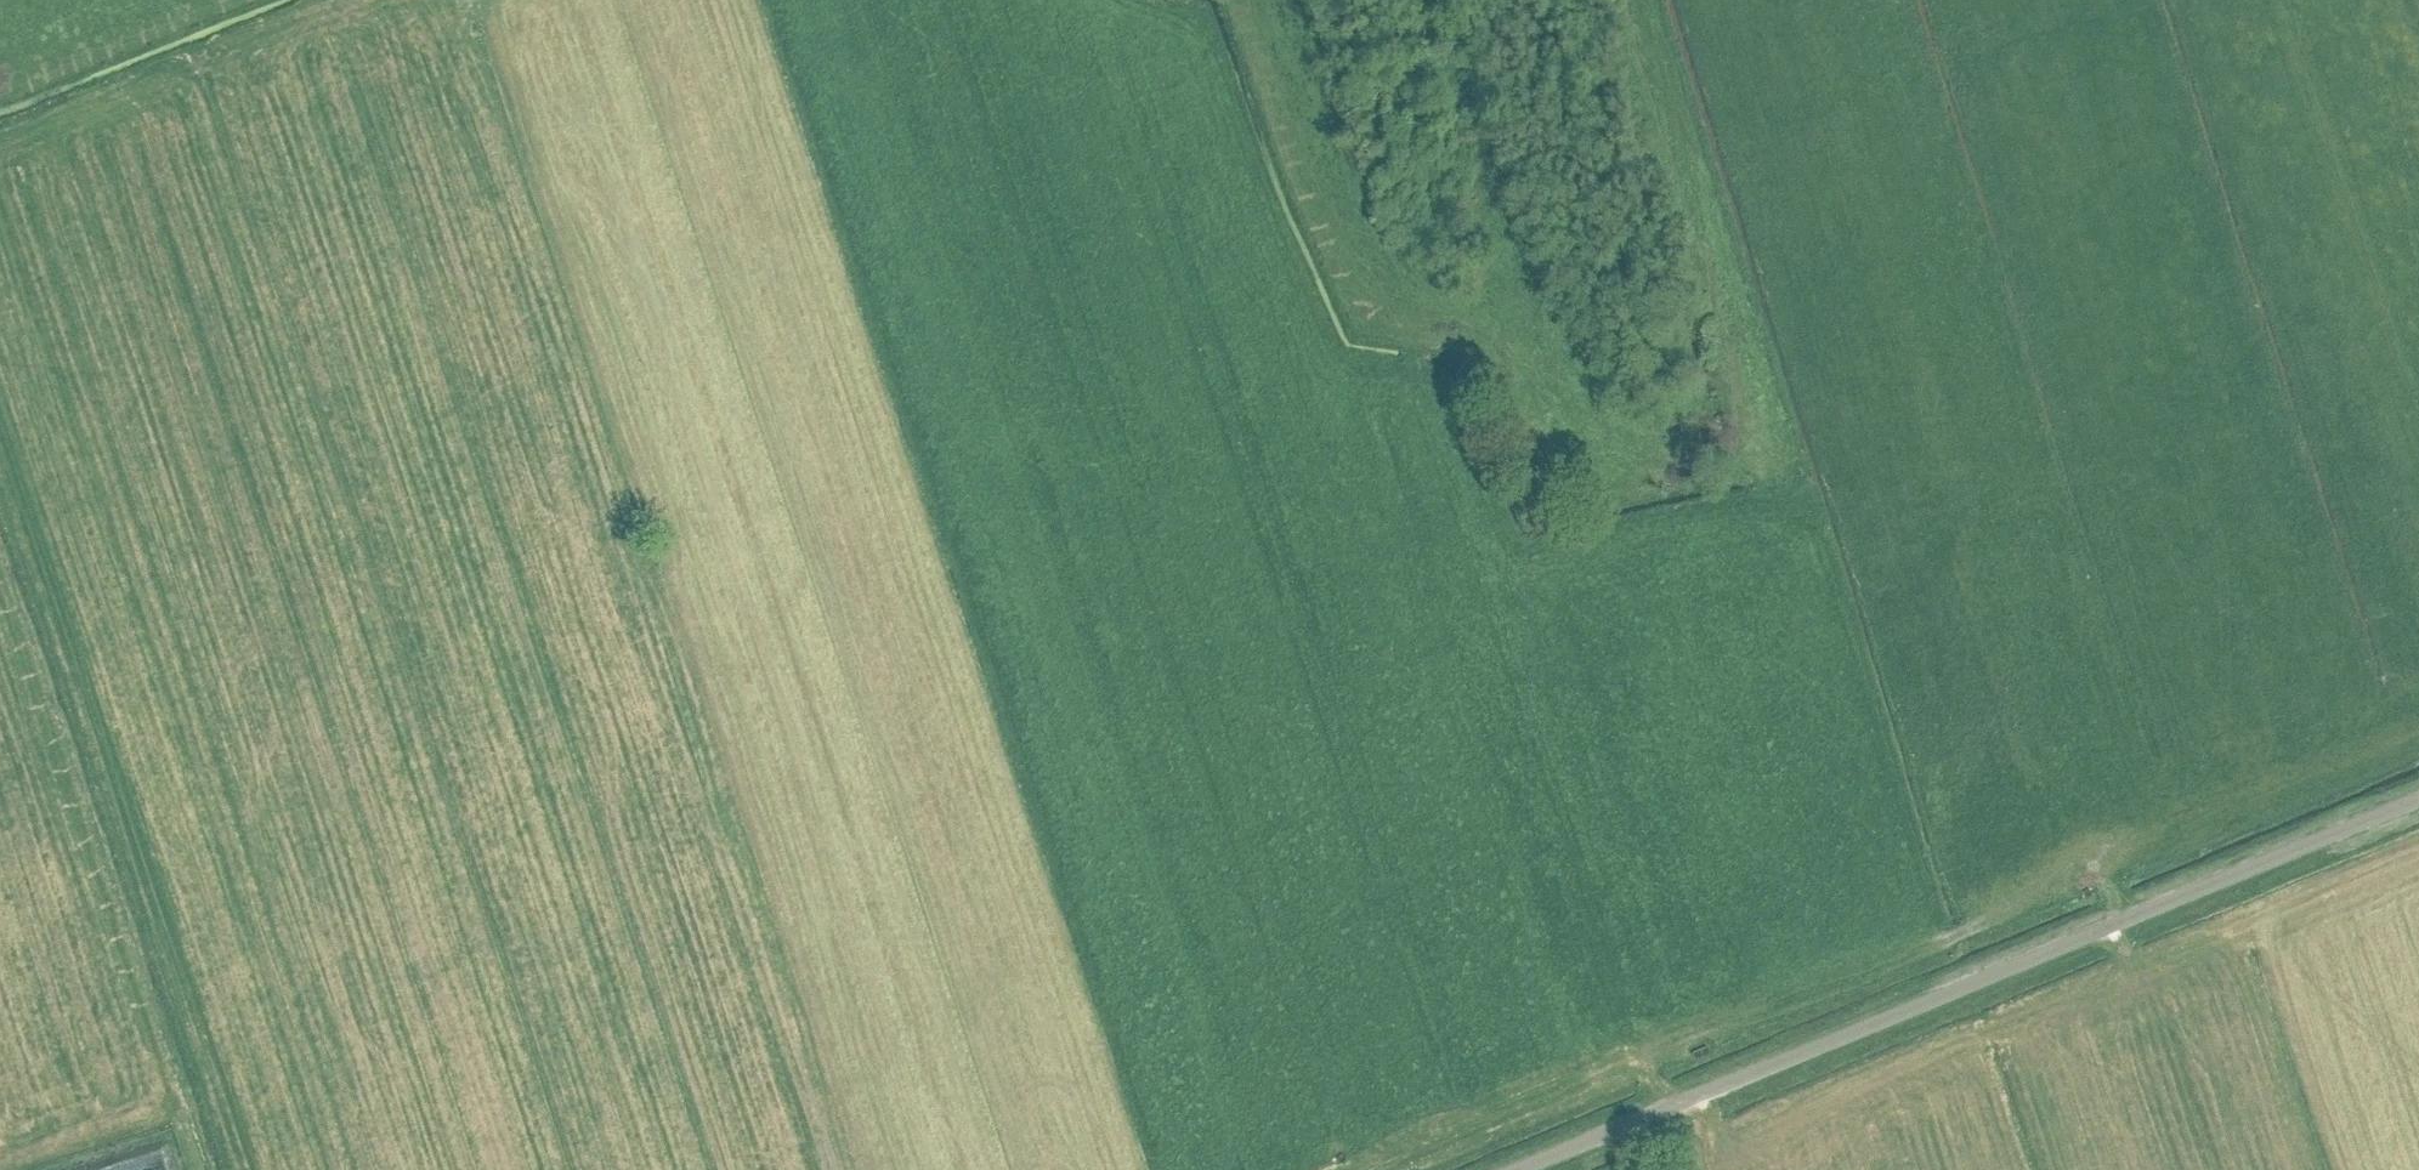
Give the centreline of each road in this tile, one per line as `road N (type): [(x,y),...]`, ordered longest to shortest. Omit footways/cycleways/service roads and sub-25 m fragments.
road 1 (unclassified): [(1520,1169),(2418,800)]

